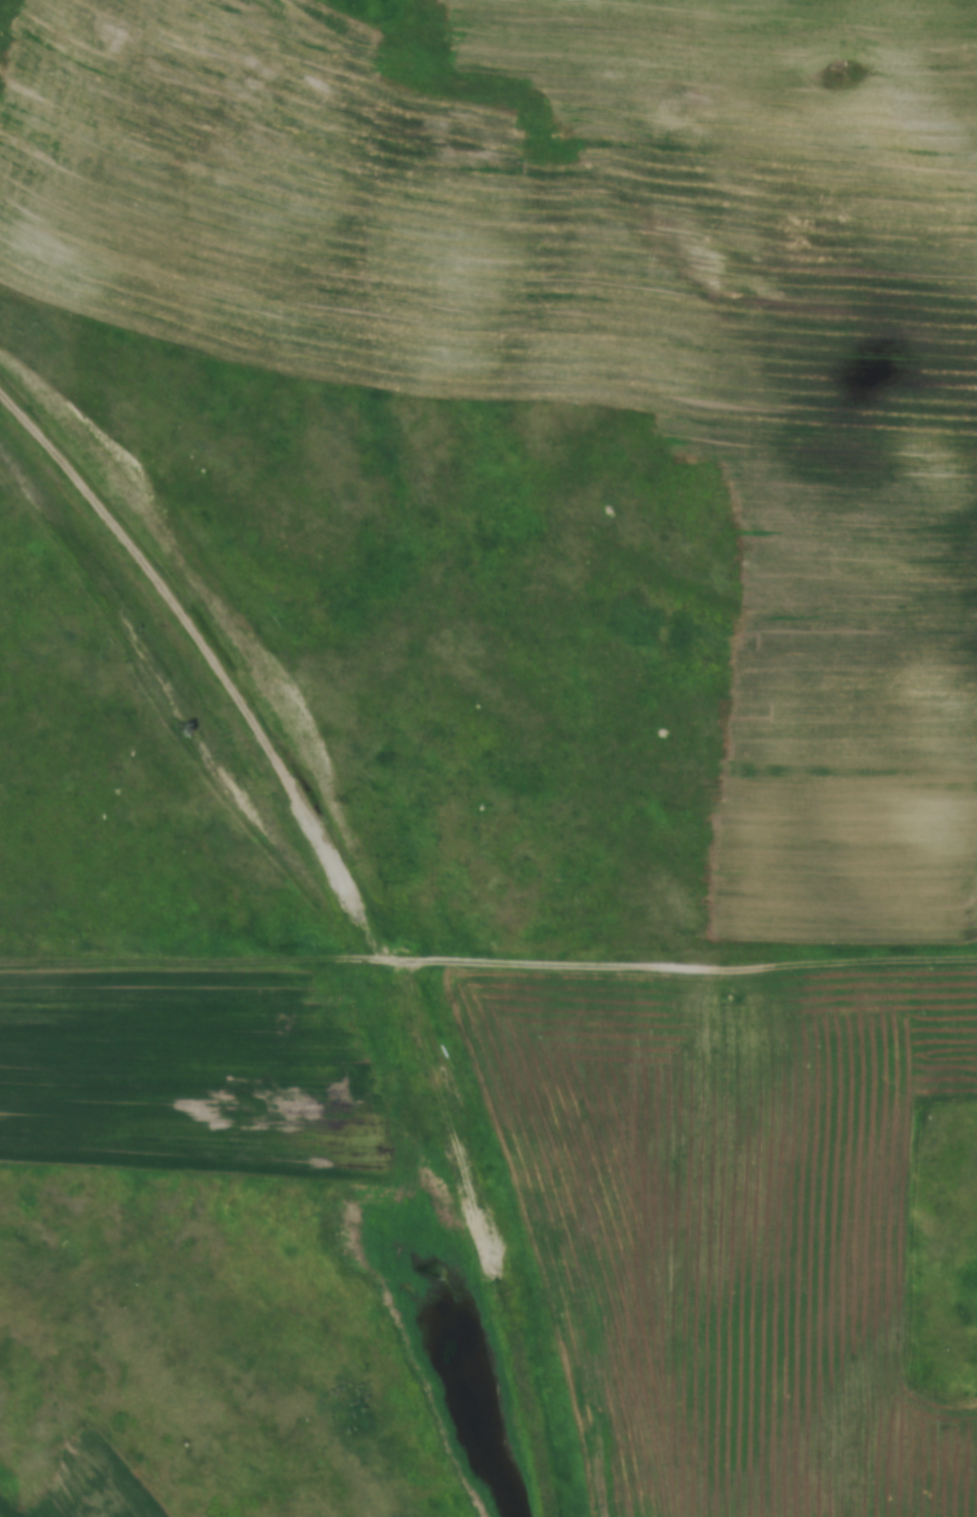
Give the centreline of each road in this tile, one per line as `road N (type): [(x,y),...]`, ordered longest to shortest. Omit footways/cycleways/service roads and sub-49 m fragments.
road 1 (track): [(976,959),(651,968),(377,963)]
road 2 (track): [(377,963),(0,961)]

